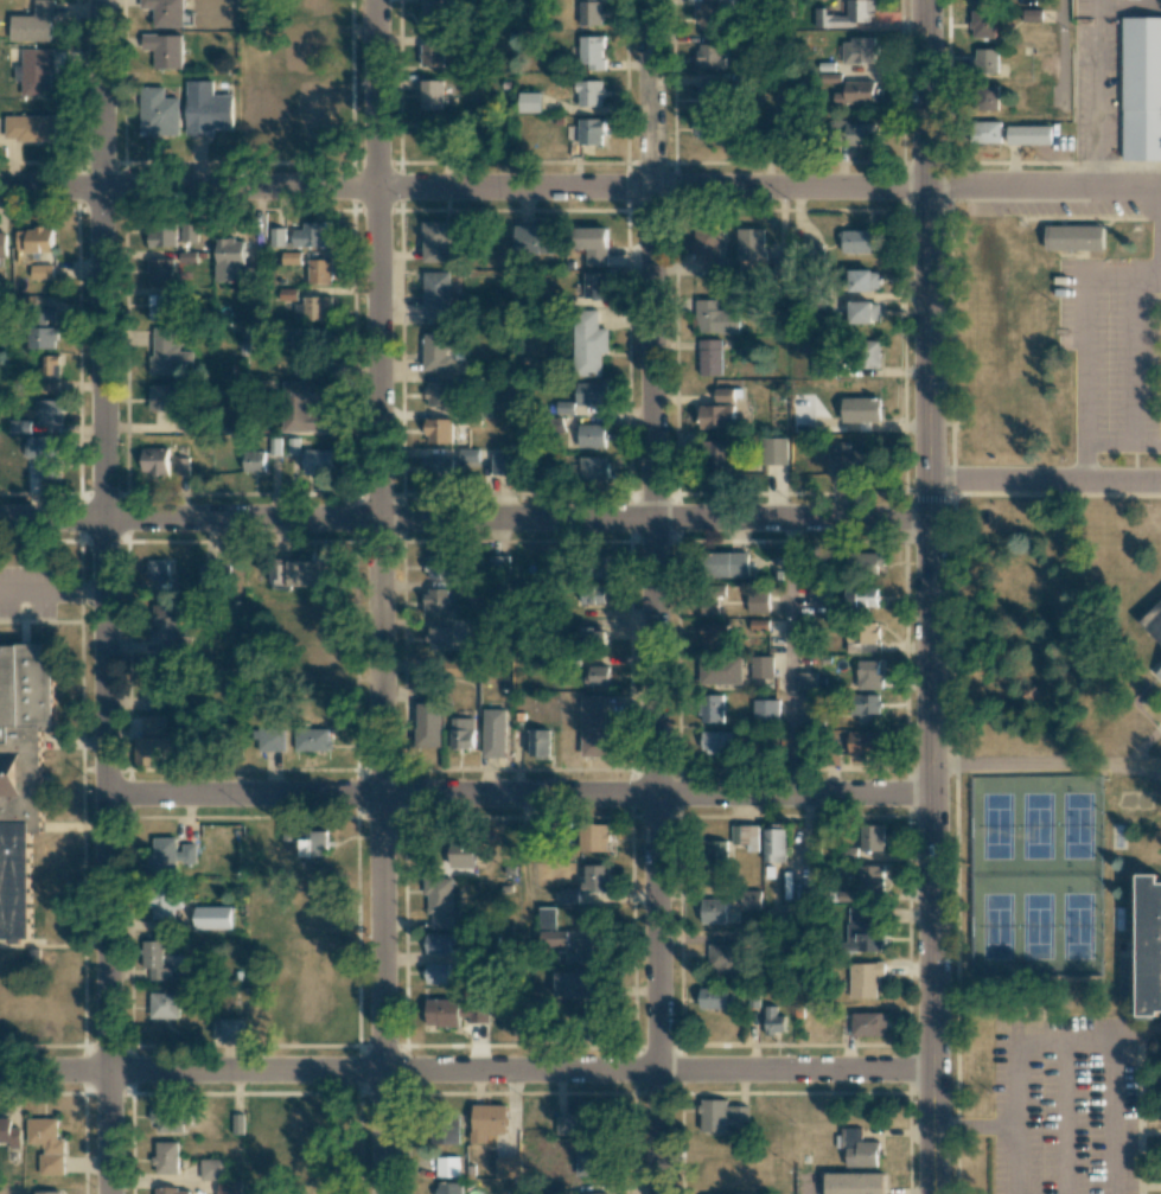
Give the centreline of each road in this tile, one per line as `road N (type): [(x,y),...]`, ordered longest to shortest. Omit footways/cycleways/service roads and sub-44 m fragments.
road 1 (residential): [(373,0),(385,796),(381,1193)]
road 2 (residential): [(651,0),(660,1193)]
road 3 (residential): [(100,0),(107,1193)]
road 4 (tertiary): [(925,193),(934,1193)]
road 5 (residential): [(933,1074),(0,1071)]
road 6 (residential): [(927,522),(0,520)]
road 7 (residential): [(925,193),(0,187)]
road 8 (residential): [(929,797),(108,796)]
road 9 (residential): [(1160,193),(925,193)]
road 10 (residential): [(927,486),(1160,486)]
road 11 (tertiary): [(924,0),(925,193)]

